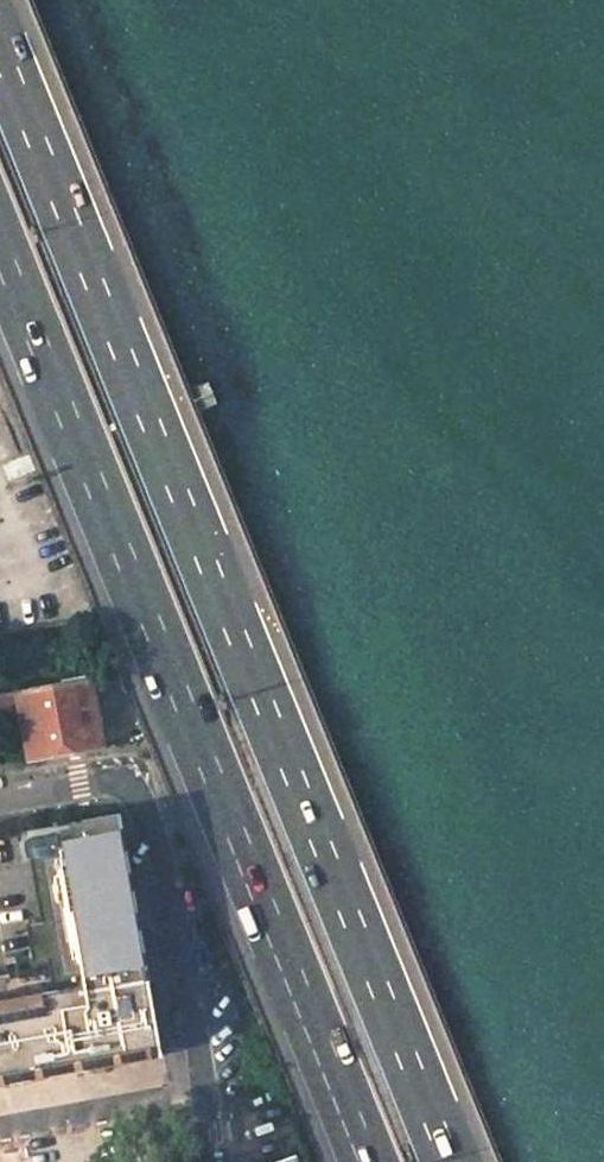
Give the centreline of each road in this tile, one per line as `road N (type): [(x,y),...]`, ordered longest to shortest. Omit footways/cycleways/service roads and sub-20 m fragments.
road 1 (trunk): [(452,1161),(0,44)]
road 2 (trunk): [(0,250),(369,1161)]
road 3 (residential): [(0,798),(108,779),(127,782),(140,798),(167,876),(214,1161)]

